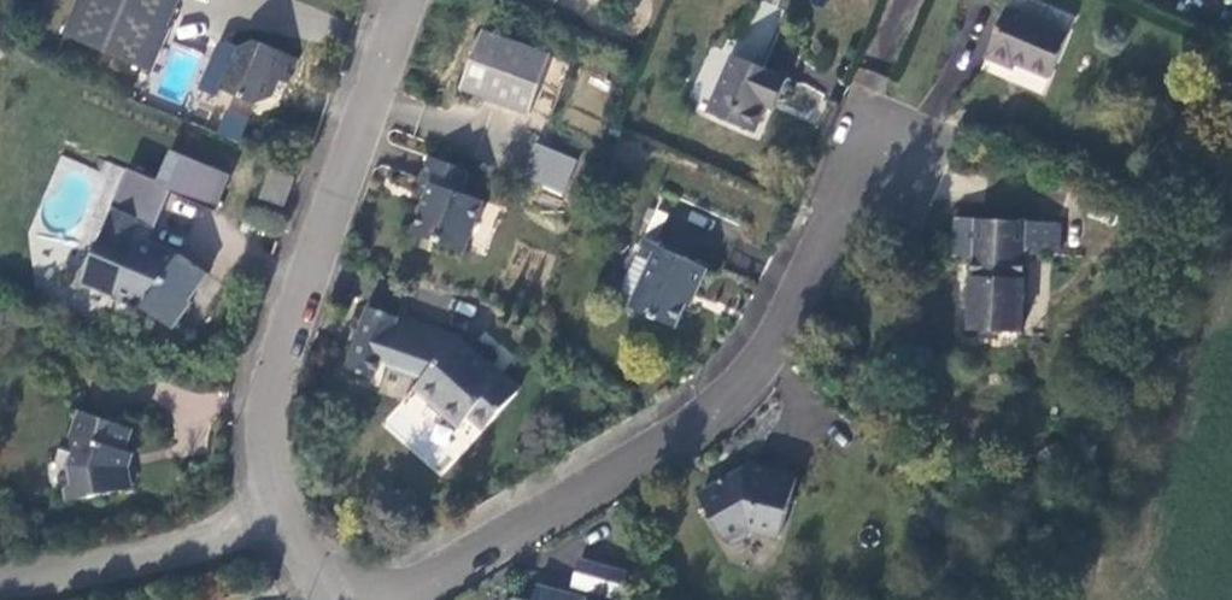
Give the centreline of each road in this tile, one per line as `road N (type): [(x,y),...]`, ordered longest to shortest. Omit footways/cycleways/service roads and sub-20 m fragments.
road 1 (residential): [(387,599),(548,517),(756,381),(877,109)]
road 2 (residential): [(408,0),(272,382),(277,515),(339,599)]

